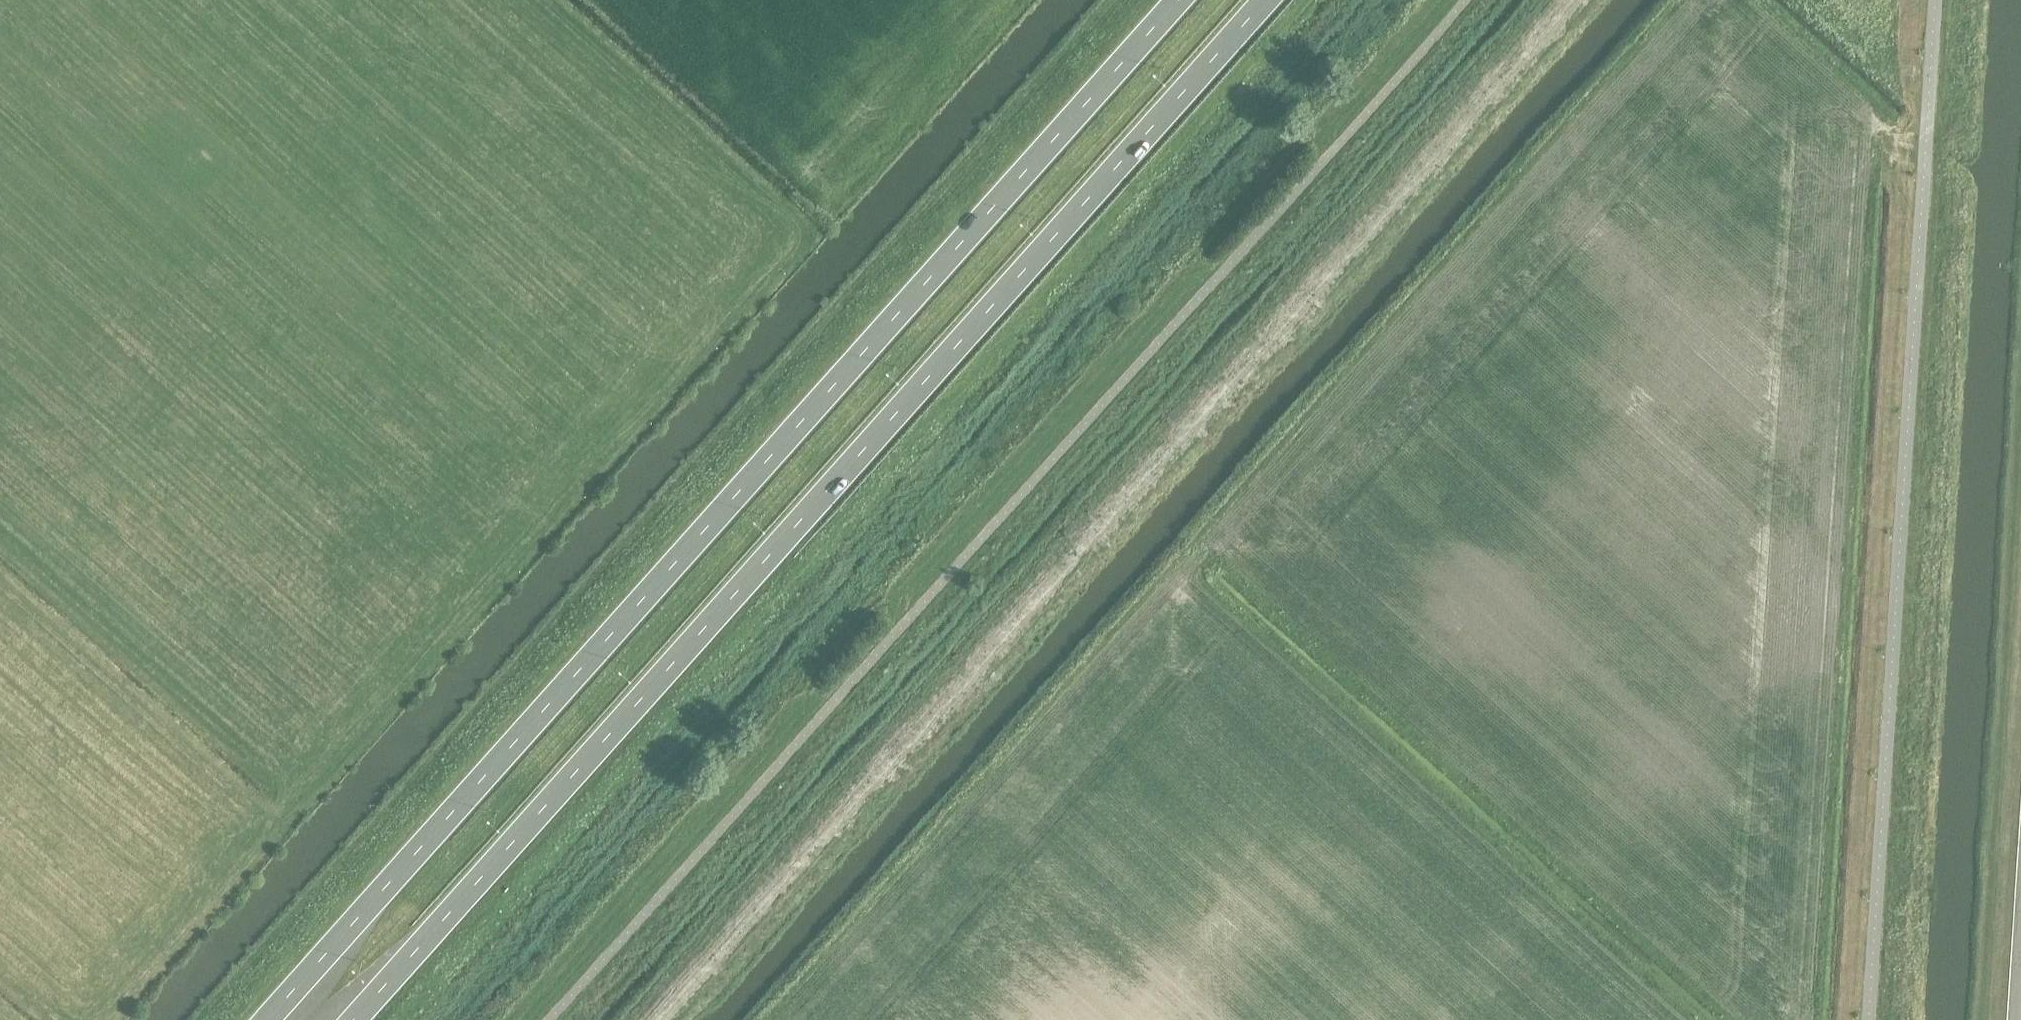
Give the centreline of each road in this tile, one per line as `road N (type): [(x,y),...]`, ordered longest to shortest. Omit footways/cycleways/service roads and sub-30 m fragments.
road 1 (trunk): [(353,1019),(1265,0)]
road 2 (trunk): [(1172,0),(262,1019)]

